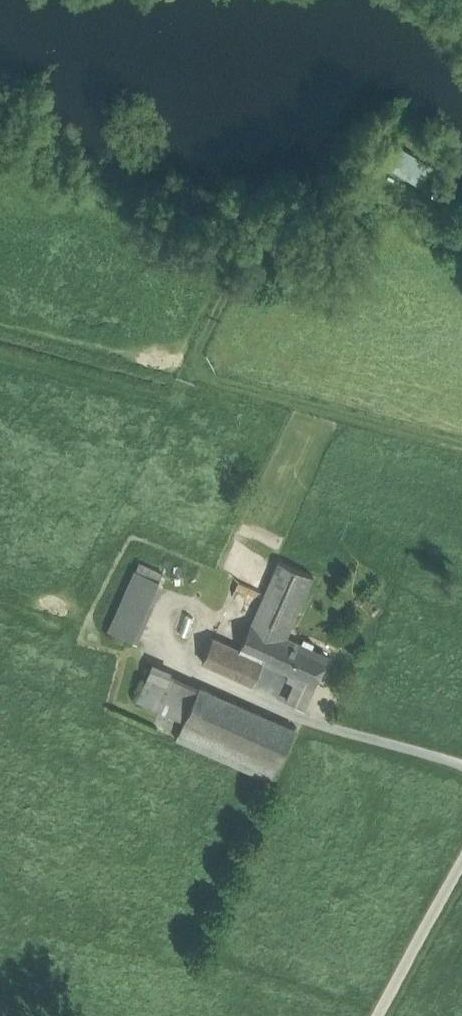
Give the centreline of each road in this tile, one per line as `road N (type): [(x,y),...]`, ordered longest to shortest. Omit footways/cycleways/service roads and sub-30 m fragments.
road 1 (unclassified): [(461,867),(378,1015)]

